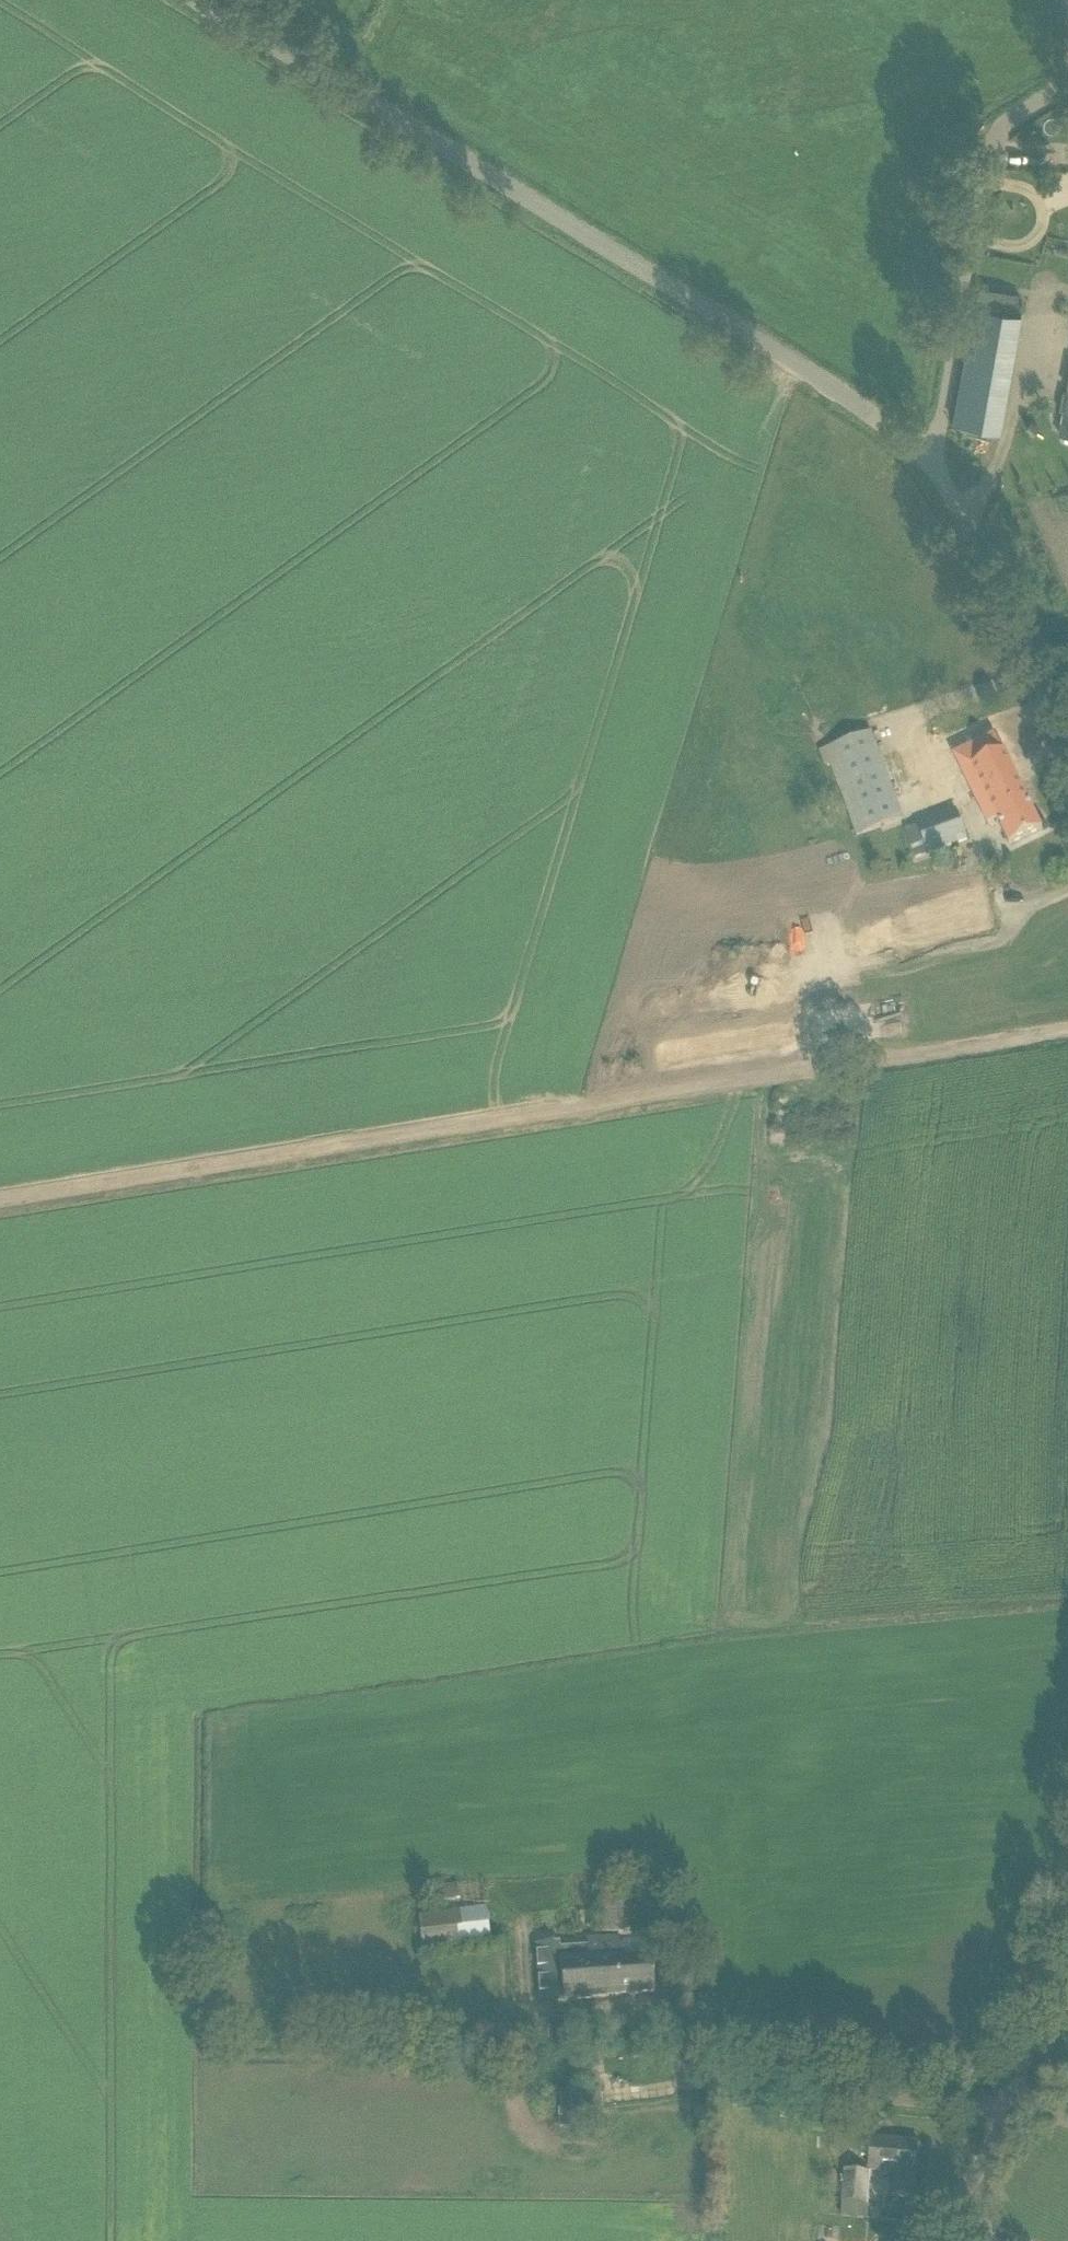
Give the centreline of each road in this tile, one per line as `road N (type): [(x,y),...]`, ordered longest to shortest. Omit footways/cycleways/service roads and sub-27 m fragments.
road 1 (track): [(0,1201),(1067,1029)]
road 2 (track): [(931,463),(868,409),(199,0)]
road 3 (unclassified): [(1067,741),(931,463),(983,171),(1000,130),(1067,82)]
road 4 (unclassified): [(939,2240),(1008,2152),(1045,2059),(1067,1965)]

